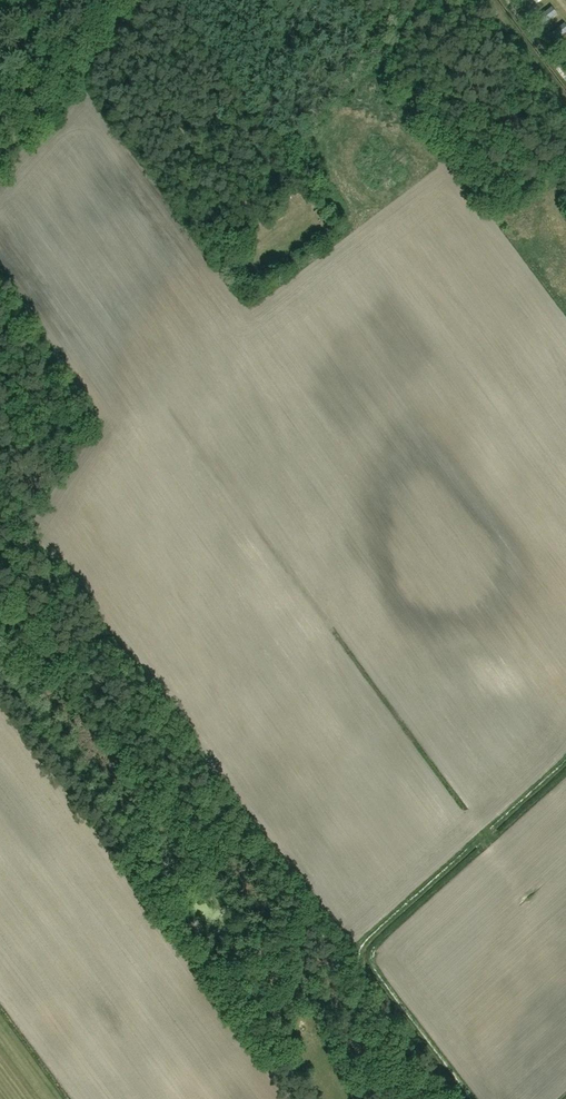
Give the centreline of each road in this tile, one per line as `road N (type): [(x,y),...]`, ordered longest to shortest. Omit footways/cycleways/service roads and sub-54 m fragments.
road 1 (track): [(0,146),(141,0)]

